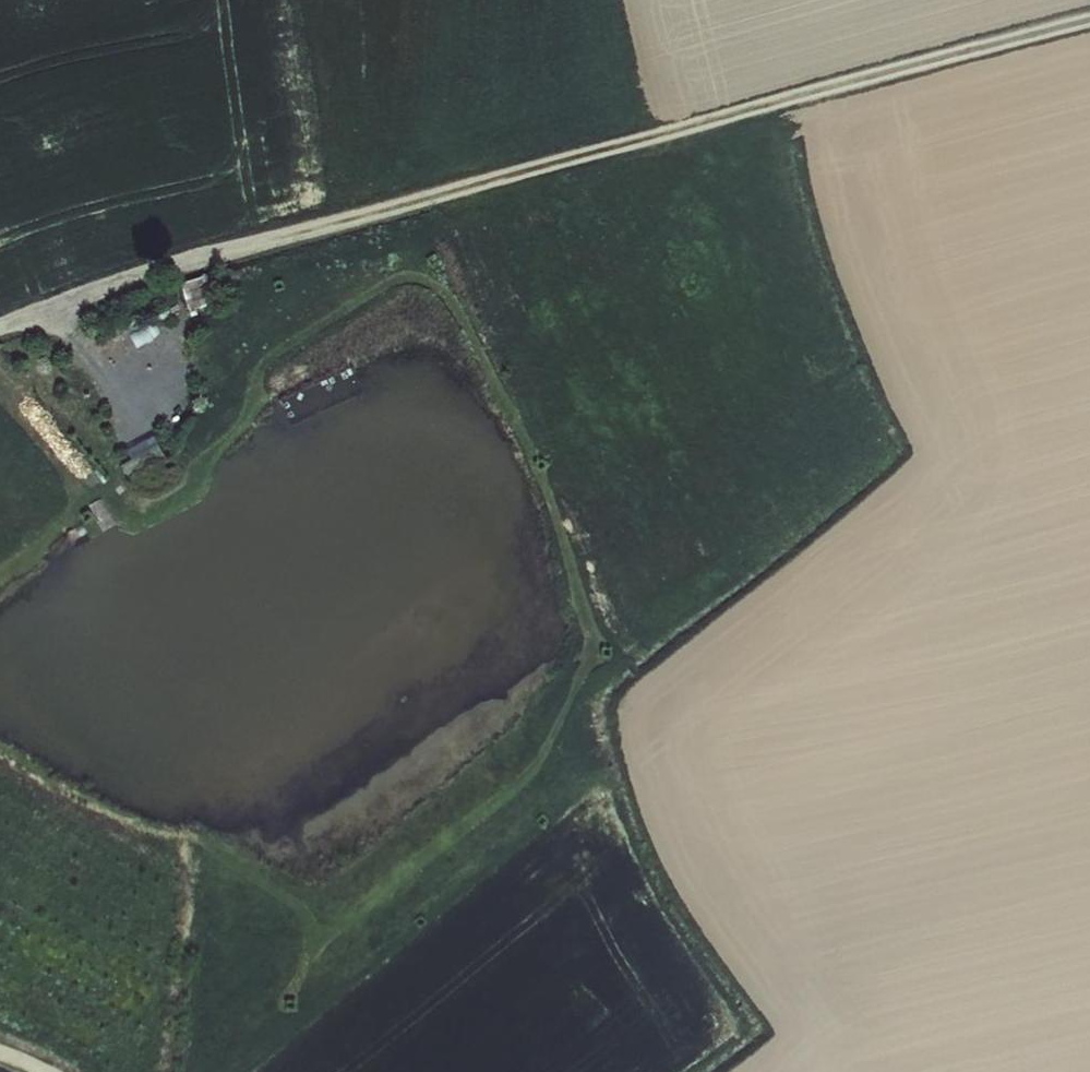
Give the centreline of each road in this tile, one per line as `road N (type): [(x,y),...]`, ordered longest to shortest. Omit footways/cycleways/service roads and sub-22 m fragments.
road 1 (track): [(1089,23),(200,258),(0,325)]

